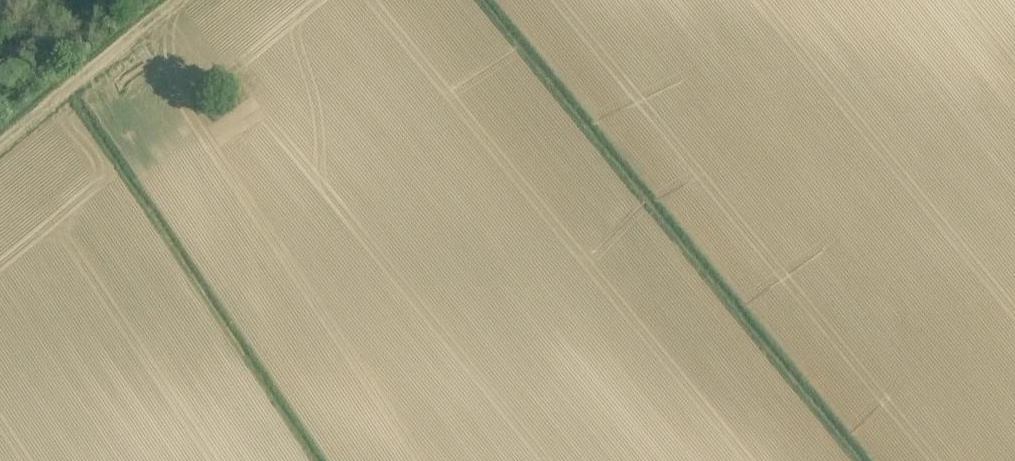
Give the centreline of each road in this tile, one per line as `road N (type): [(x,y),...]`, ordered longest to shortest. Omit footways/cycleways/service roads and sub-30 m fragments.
road 1 (track): [(0,148),(178,0)]

